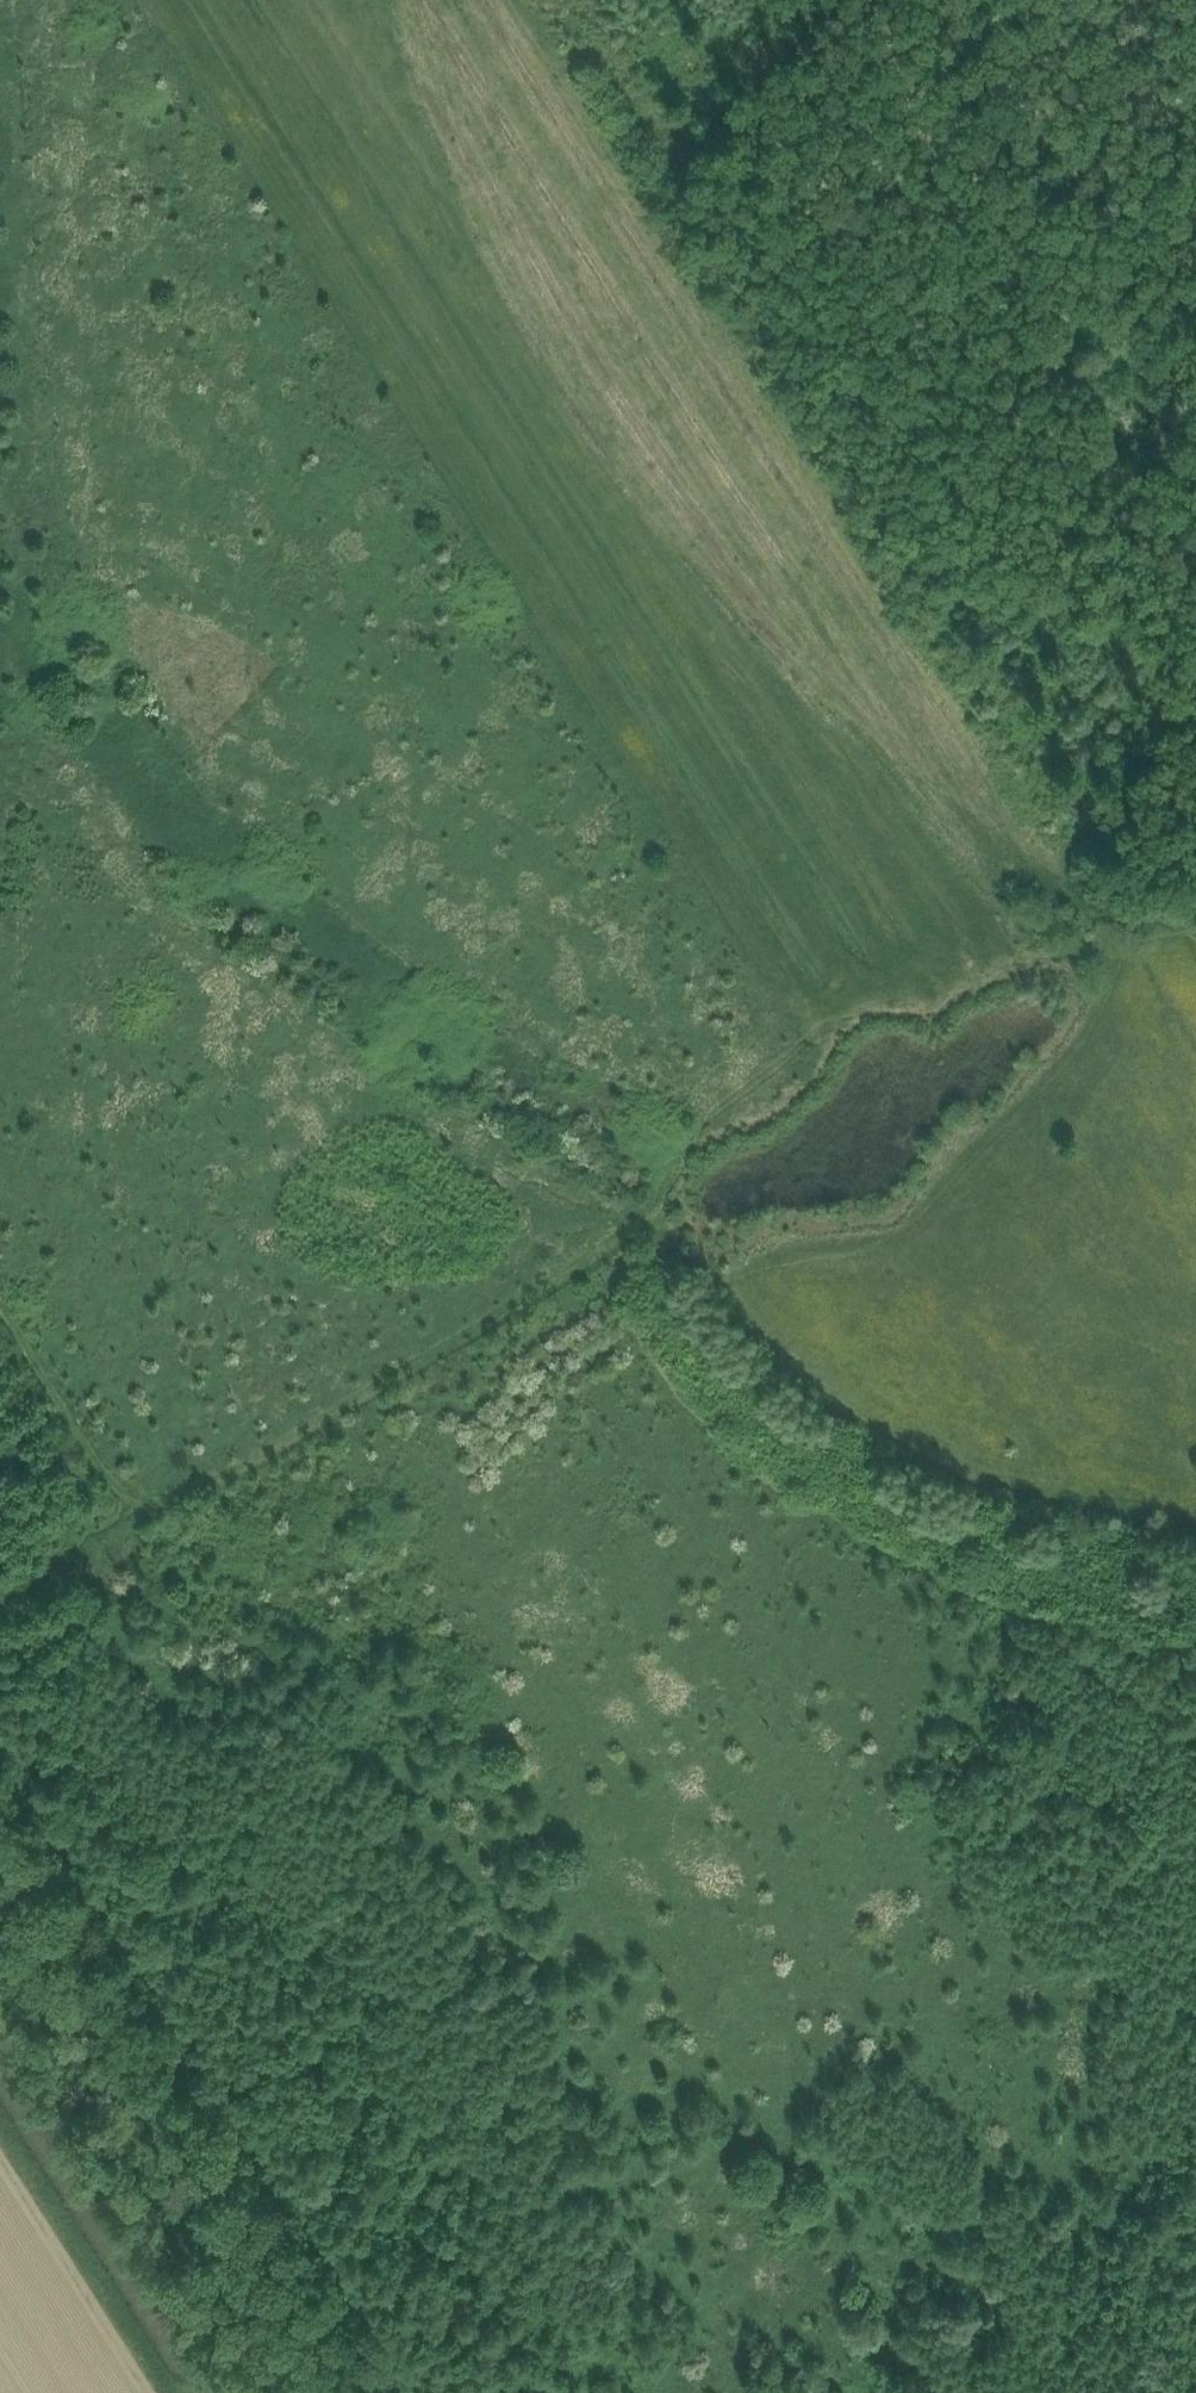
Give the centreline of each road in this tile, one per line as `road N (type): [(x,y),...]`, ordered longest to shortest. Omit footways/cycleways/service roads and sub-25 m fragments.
road 1 (track): [(0,1305),(109,1482),(133,1504),(166,1503),(293,1440),(649,1224),(668,1205),(699,1127)]
road 2 (track): [(0,463),(22,573),(19,601),(0,626)]

